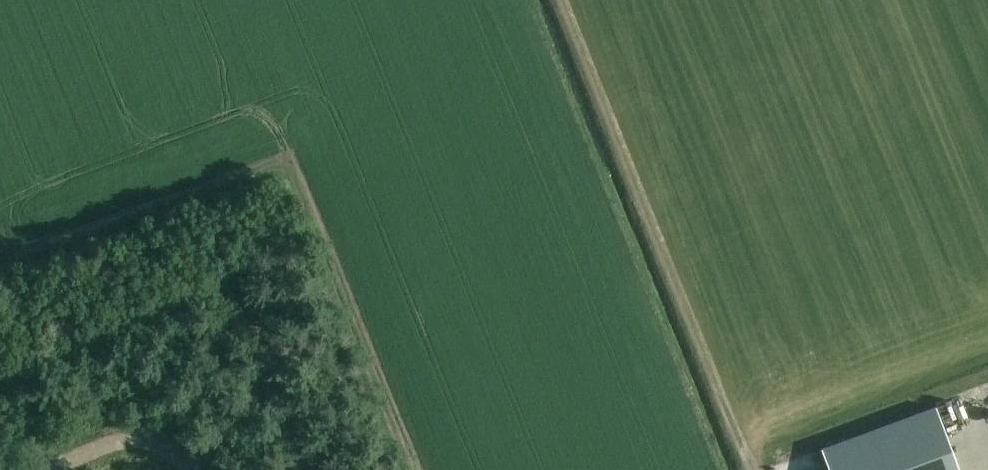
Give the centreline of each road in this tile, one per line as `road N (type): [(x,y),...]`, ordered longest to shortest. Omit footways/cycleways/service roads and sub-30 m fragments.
road 1 (track): [(748,469),(558,0)]
road 2 (track): [(414,469),(334,268)]

